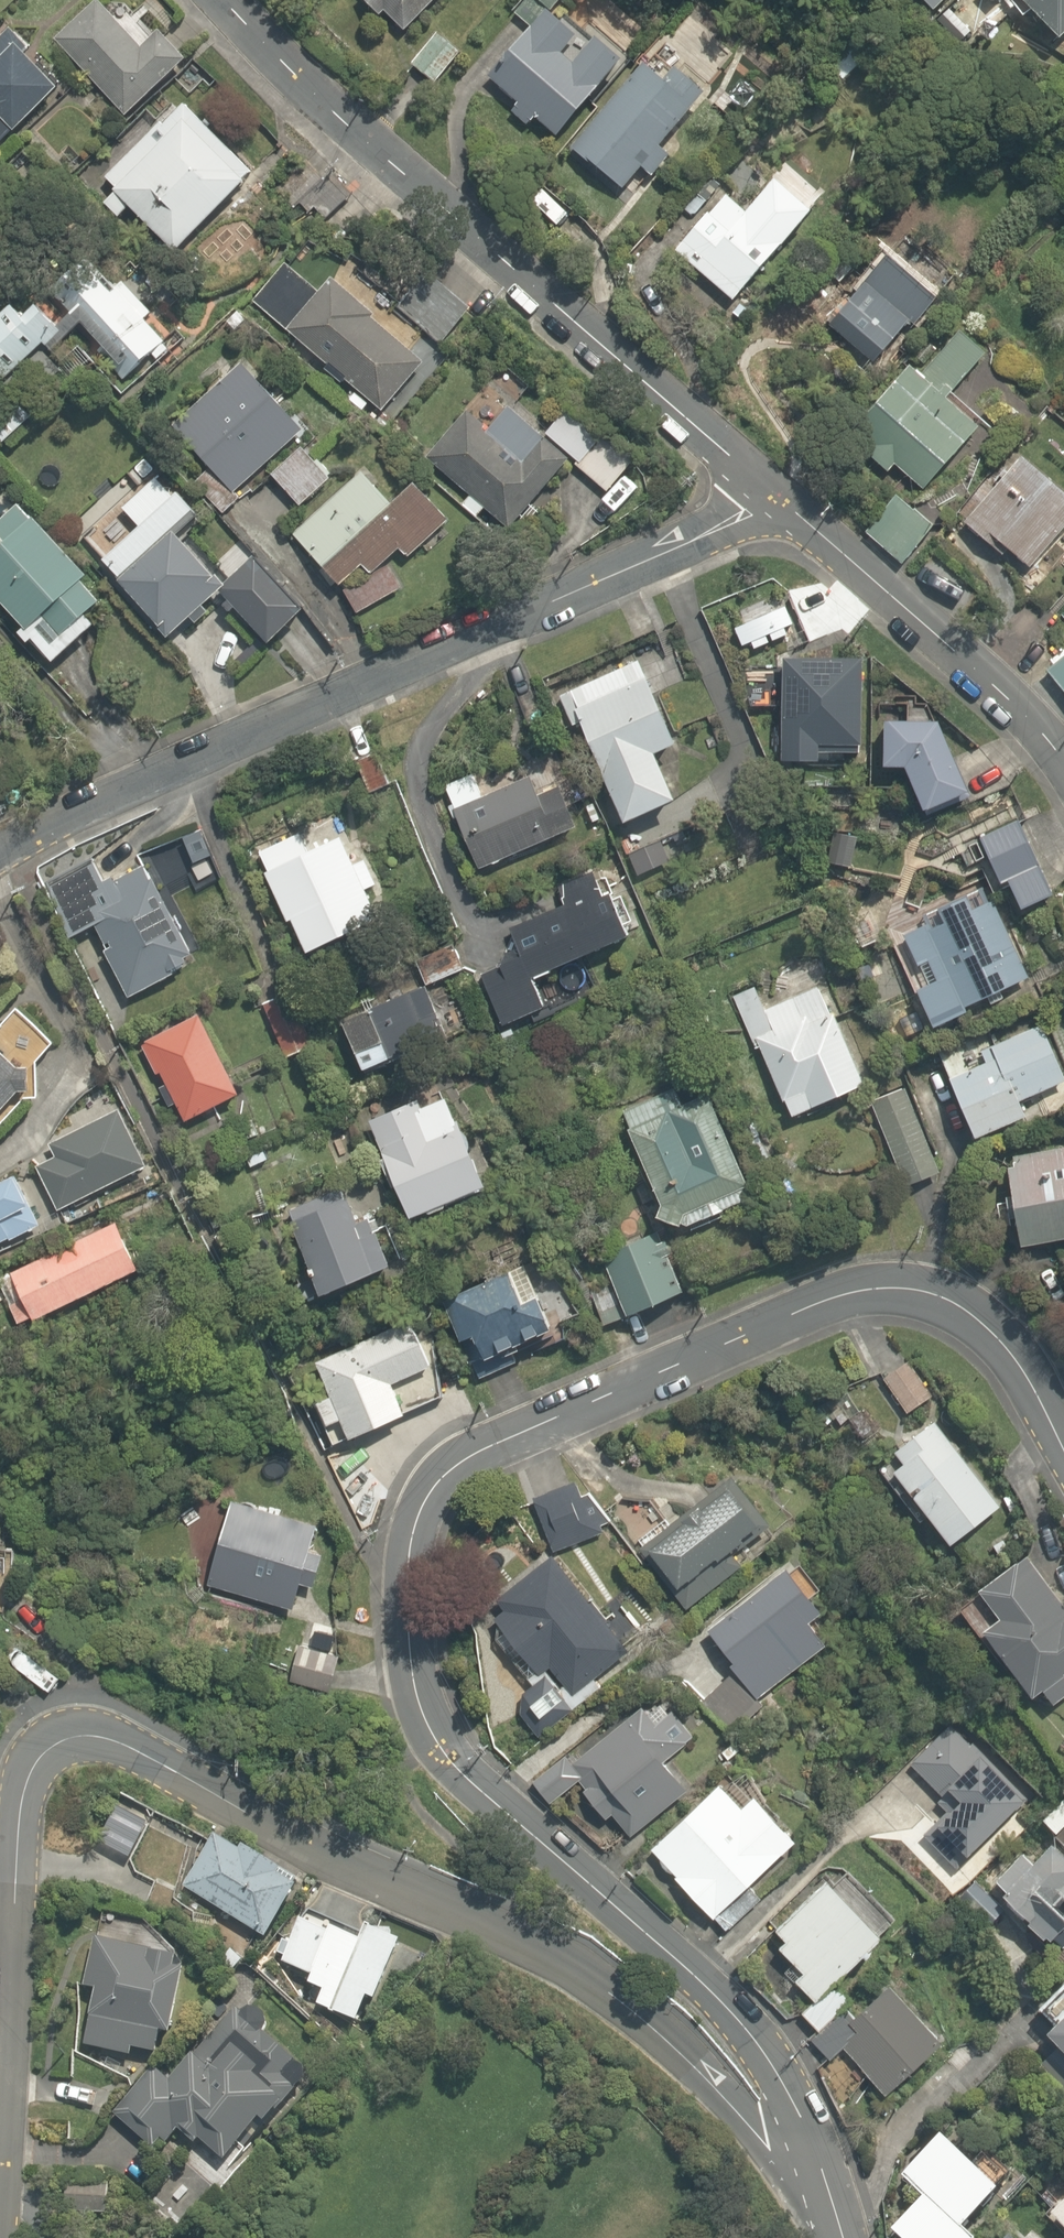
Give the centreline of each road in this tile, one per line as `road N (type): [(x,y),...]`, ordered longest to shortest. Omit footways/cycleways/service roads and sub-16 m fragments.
road 1 (residential): [(800,2166),(727,2011),(462,1766),(424,1708),(406,1652),(404,1592),(419,1500),(457,1451),(518,1420),(866,1294),(922,1297),(980,1326),(1036,1391),(1063,1439)]
road 2 (residential): [(800,2166),(670,2033),(522,1939),(99,1727),(73,1721),(47,1734),(32,1758),(0,2134)]
road 3 (residential): [(776,501),(173,767),(0,856)]
road 4 (residential): [(776,501),(336,114),(226,0)]
road 5 (residential): [(1063,766),(1052,746),(776,501)]

